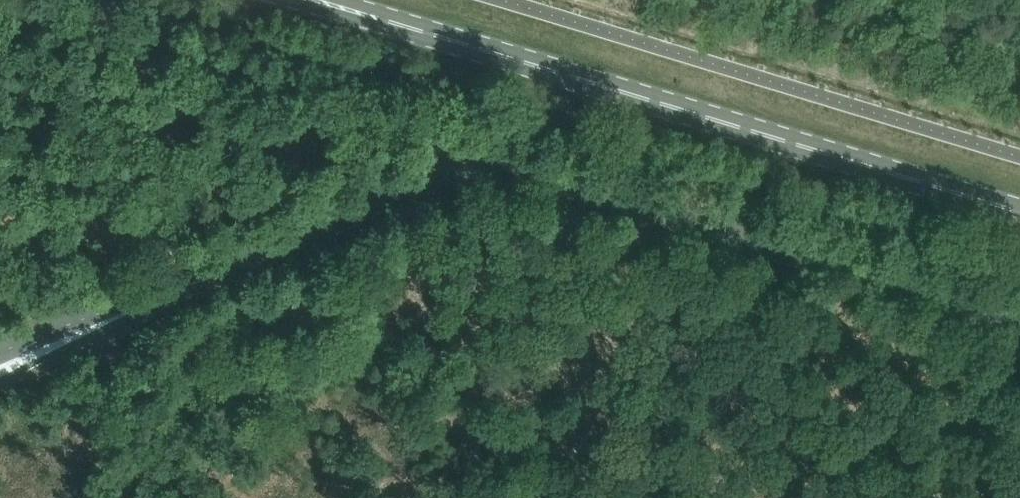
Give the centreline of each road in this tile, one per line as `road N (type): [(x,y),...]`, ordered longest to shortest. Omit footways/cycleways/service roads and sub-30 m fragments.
road 1 (unclassified): [(0,366),(420,188),(482,174),(1019,331)]
road 2 (primary): [(1019,213),(315,0)]

